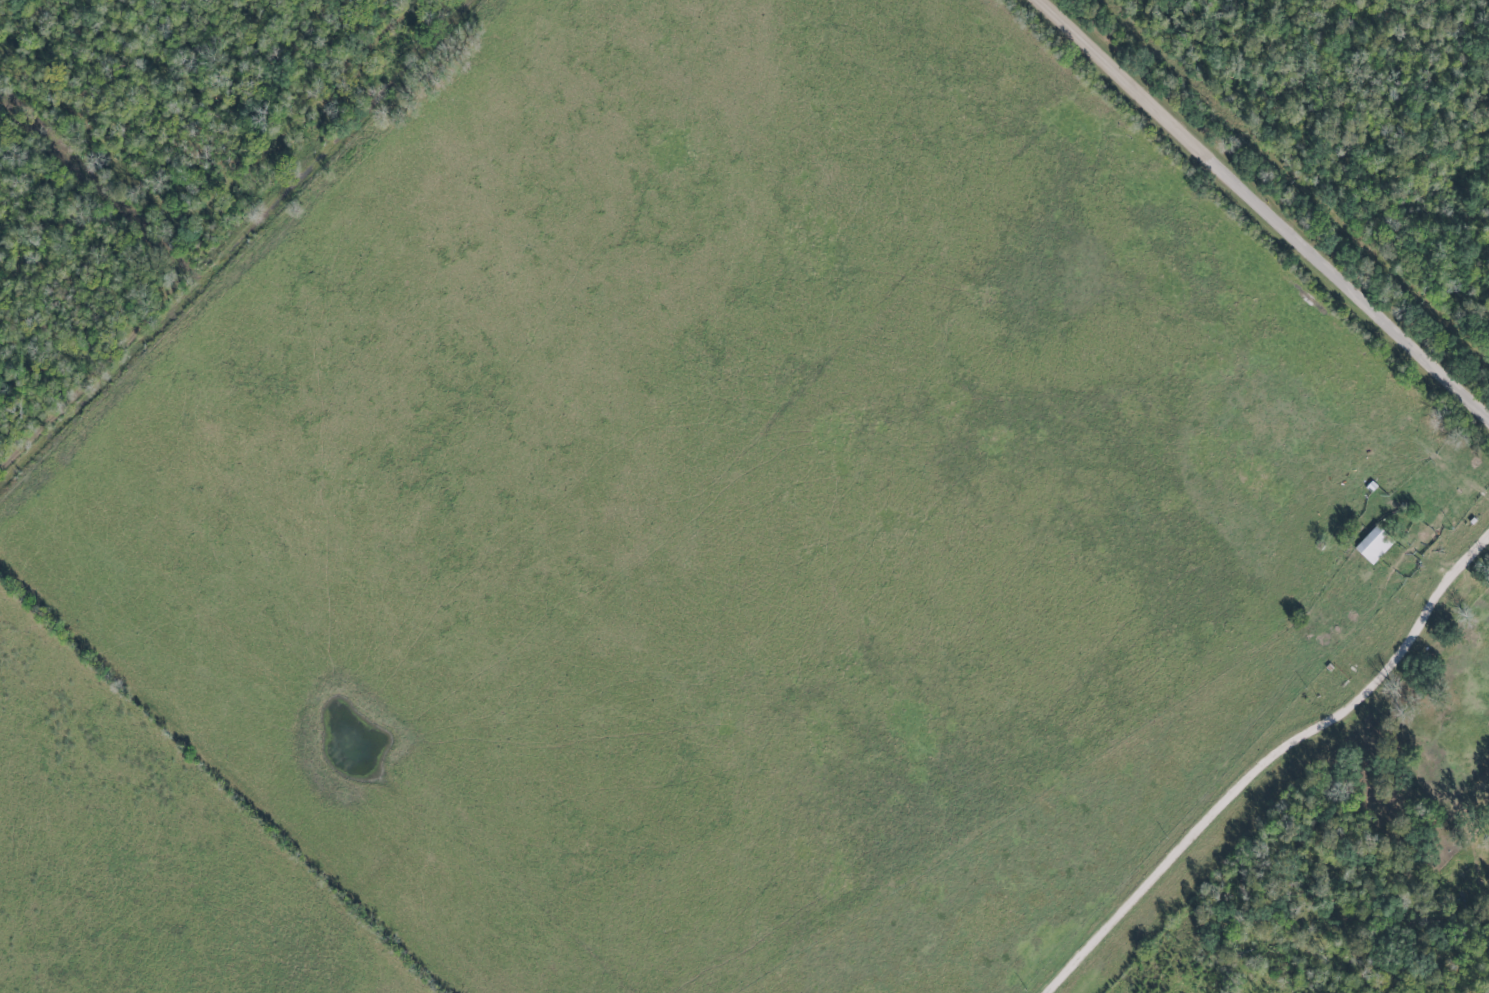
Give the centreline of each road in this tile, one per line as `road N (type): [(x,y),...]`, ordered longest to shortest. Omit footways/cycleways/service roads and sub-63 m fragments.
road 1 (residential): [(1488,545),(1381,688),(1337,723),(1284,749),(1054,992)]
road 2 (tertiary): [(1488,416),(1040,0)]

